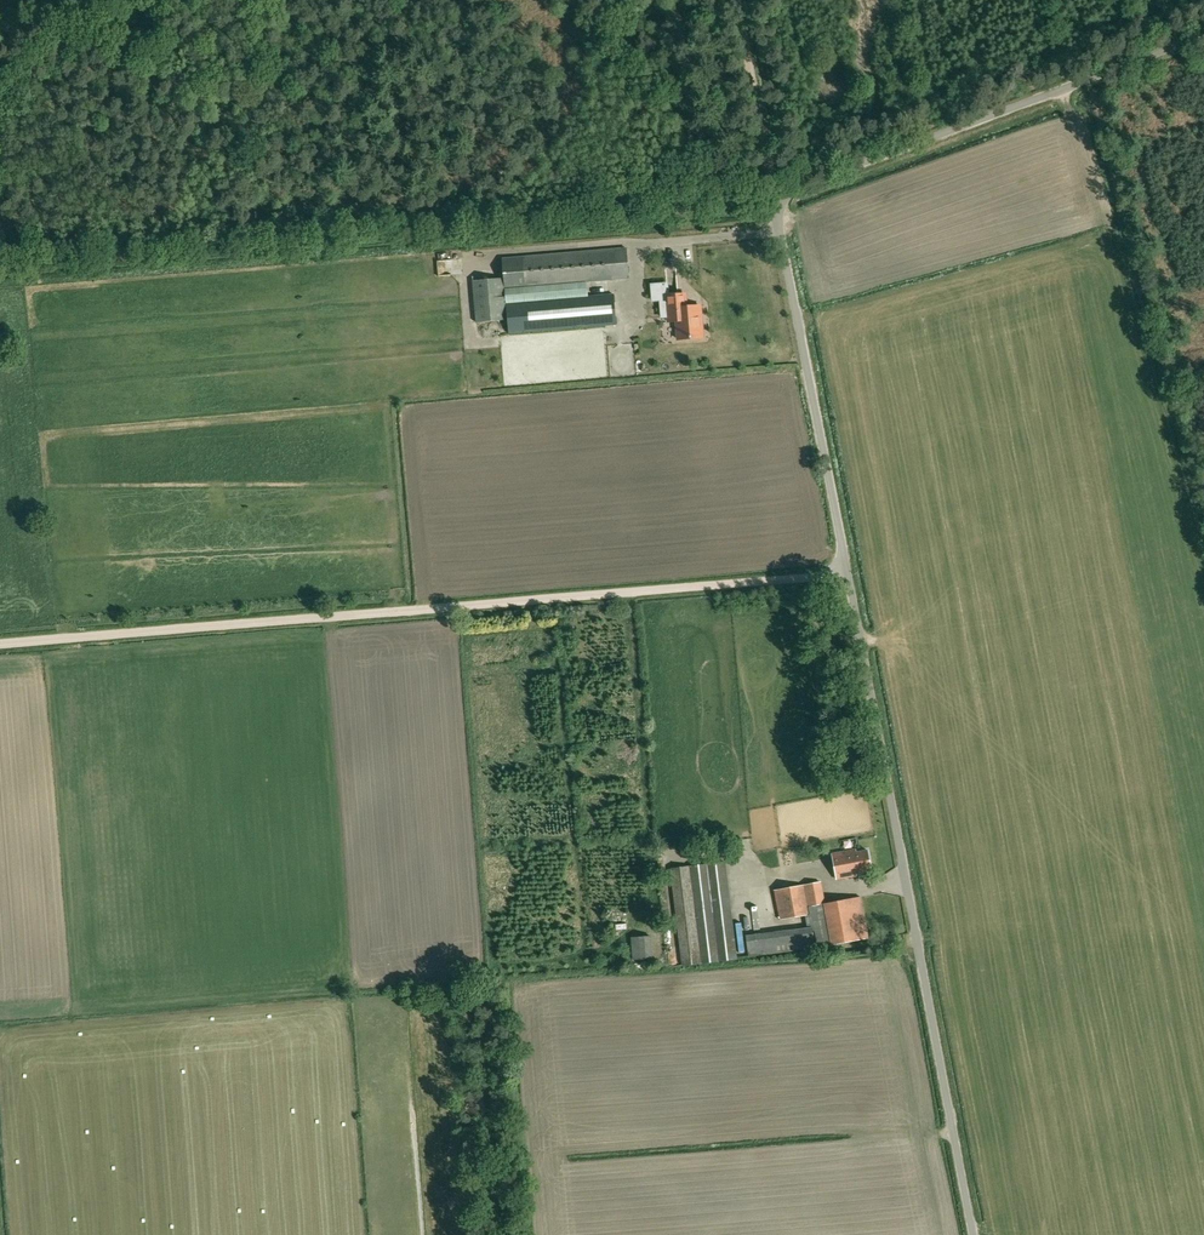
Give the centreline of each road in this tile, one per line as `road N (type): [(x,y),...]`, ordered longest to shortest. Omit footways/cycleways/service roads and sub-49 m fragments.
road 1 (unclassified): [(974,1234),(778,198),(1203,39)]
road 2 (track): [(0,646),(847,572)]
road 3 (track): [(771,170),(737,0)]

